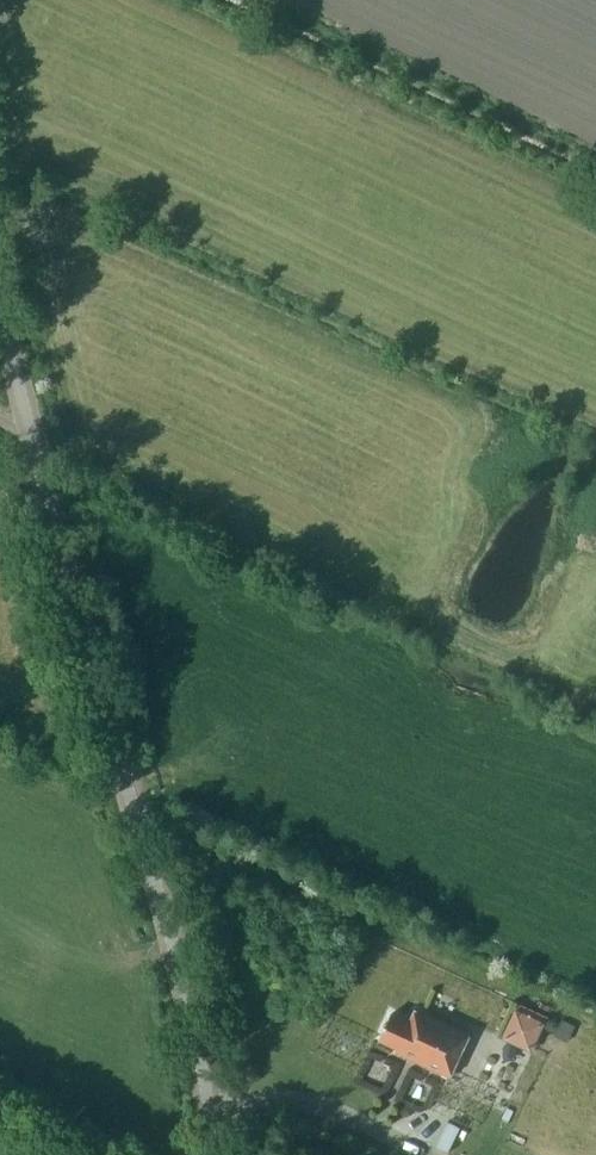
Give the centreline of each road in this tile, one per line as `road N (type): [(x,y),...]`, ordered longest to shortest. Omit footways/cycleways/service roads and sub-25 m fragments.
road 1 (tertiary): [(218,1154),(0,285)]

